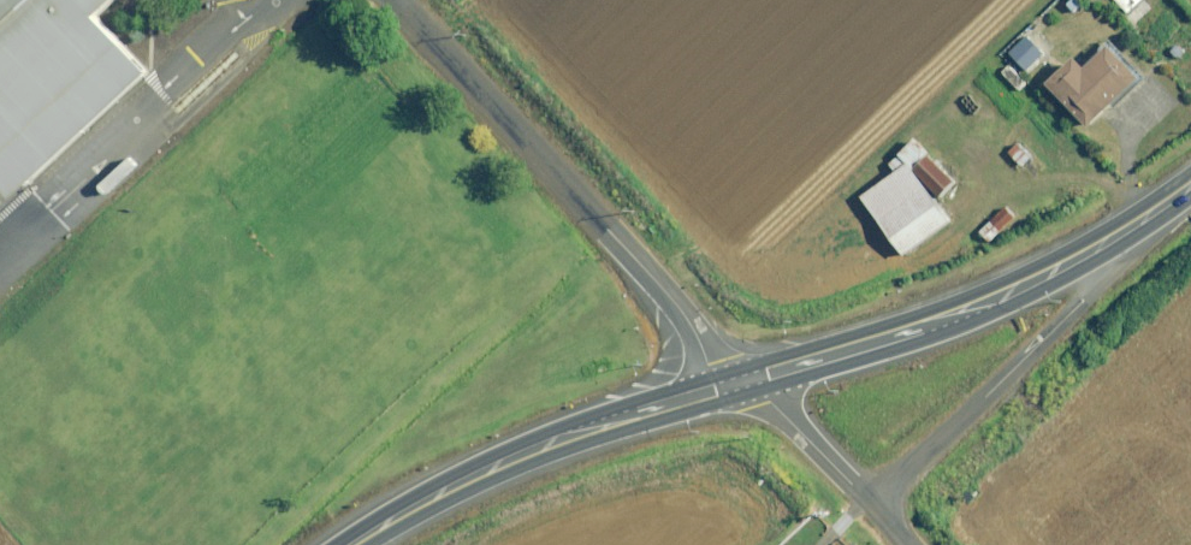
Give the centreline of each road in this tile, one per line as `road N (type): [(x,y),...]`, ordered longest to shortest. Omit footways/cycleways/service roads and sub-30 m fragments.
road 1 (unclassified): [(395,0),(745,380)]
road 2 (secondary): [(745,380),(518,457),(450,485),(349,544)]
road 3 (secondary): [(1139,223),(968,310),(745,380)]
road 4 (unclassified): [(872,505),(1082,300),(1139,223)]
road 5 (unclassified): [(872,505),(745,380)]

